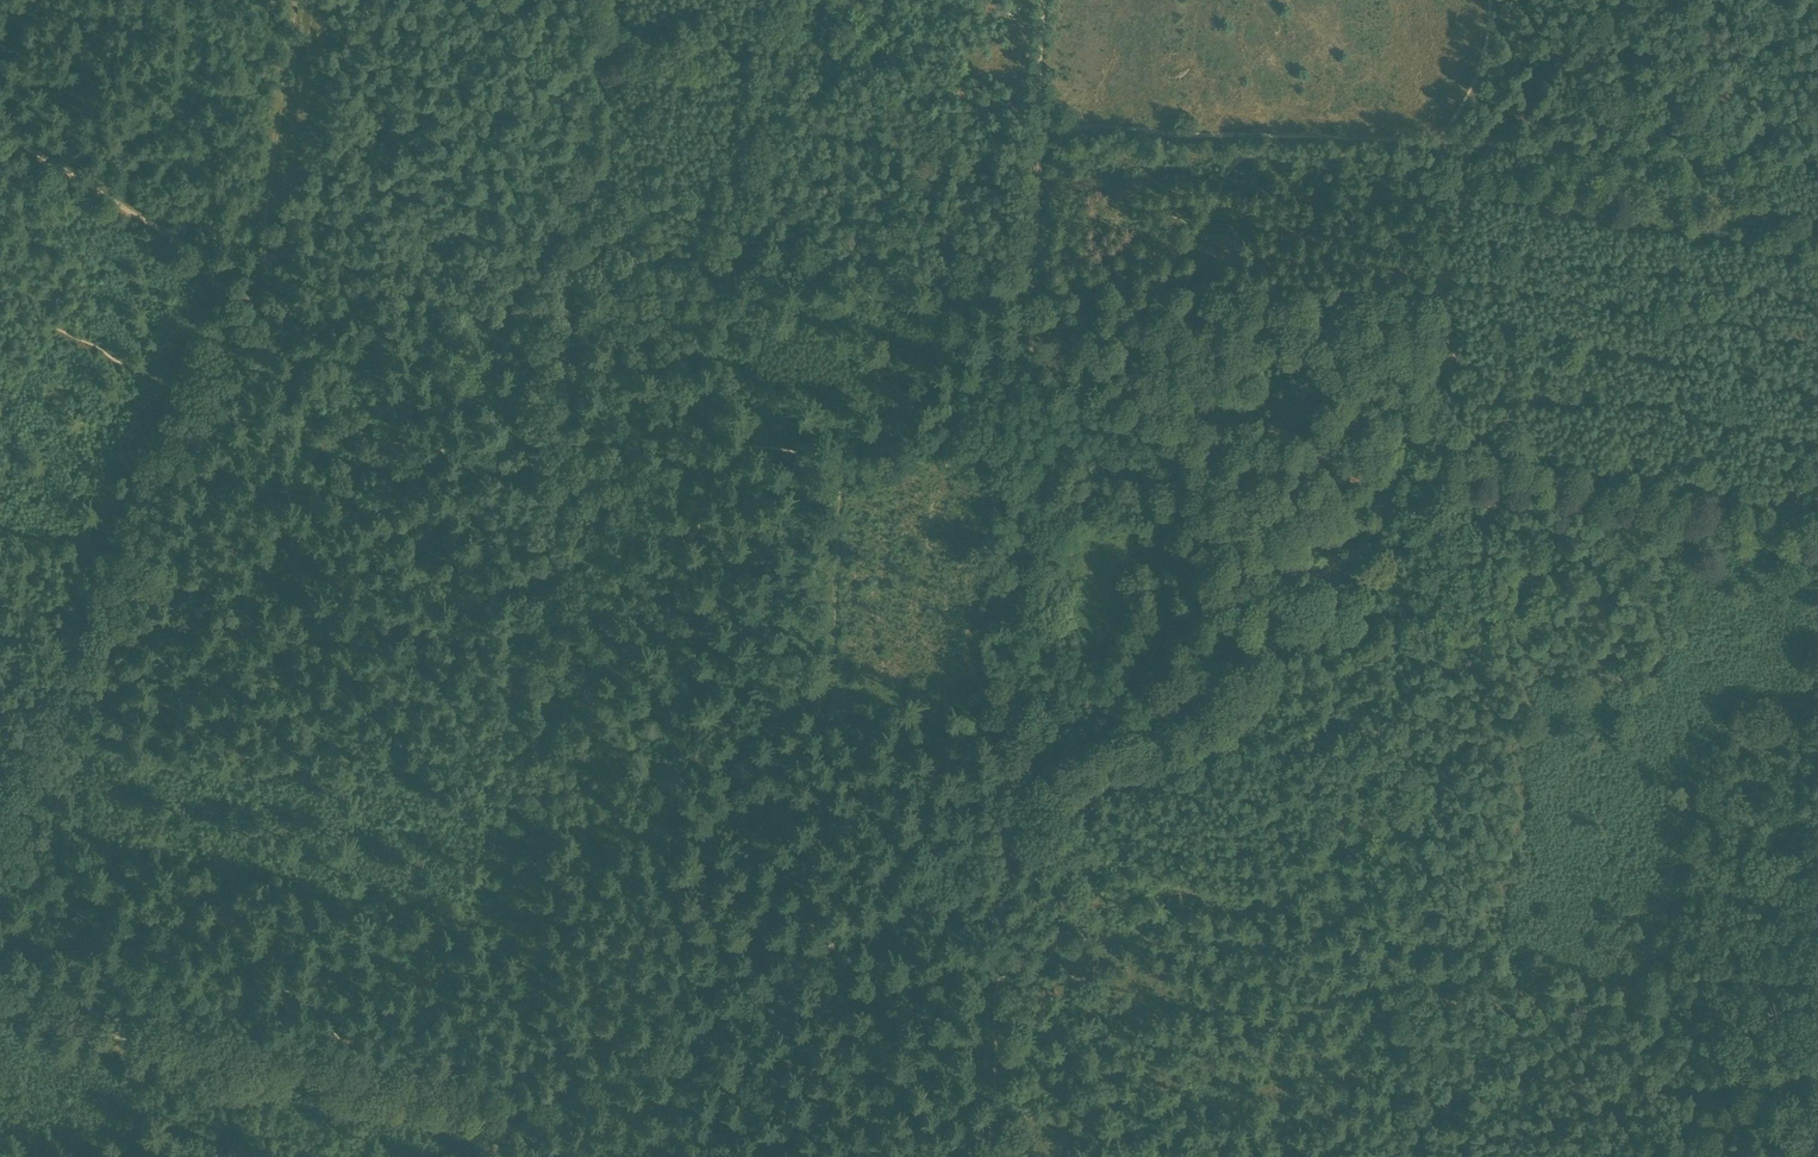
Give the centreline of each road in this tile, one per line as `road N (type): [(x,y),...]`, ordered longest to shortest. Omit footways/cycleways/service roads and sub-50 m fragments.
road 1 (track): [(1030,316),(1046,354),(1080,399),(1200,451),(1241,491),(1311,610),(1365,656),(1421,877),(1399,994),(1398,1049),(992,1059)]
road 2 (track): [(789,0),(714,296),(672,1041),(658,1156)]
road 3 (track): [(496,1156),(540,833),(569,285),(606,0)]
road 4 (track): [(987,1156),(1031,295)]
road 5 (track): [(262,258),(714,296),(1031,295)]
road 6 (track): [(672,1041),(973,863),(1083,768),(1163,747),(1212,721),(1291,633)]
road 7 (track): [(0,1004),(111,1059),(531,1115),(672,1041)]
road 8 (track): [(1043,128),(1435,138),(1541,153),(1738,162)]
road 9 (track): [(0,858),(205,408),(254,296),(262,258)]
road 10 (track): [(1817,238),(1387,153),(1245,161),(1207,221)]
road 11 (track): [(1207,221),(1166,288),(1108,330),(1080,399),(1051,441),(995,465),(840,458)]
road 12 (track): [(1395,461),(1817,532)]
road 13 (track): [(1043,128),(984,149),(843,249),(759,294)]
road 14 (track): [(0,129),(218,263),(262,258)]
road 15 (track): [(294,0),(262,258)]
road 16 (track): [(1031,286),(1241,285)]
road 17 (track): [(1395,461),(1372,473),(1311,610),(1291,633)]
road 18 (track): [(1207,221),(1086,216),(1035,202)]
road 19 (track): [(840,458),(854,298)]
road 20 (track): [(1043,128),(1048,0)]

